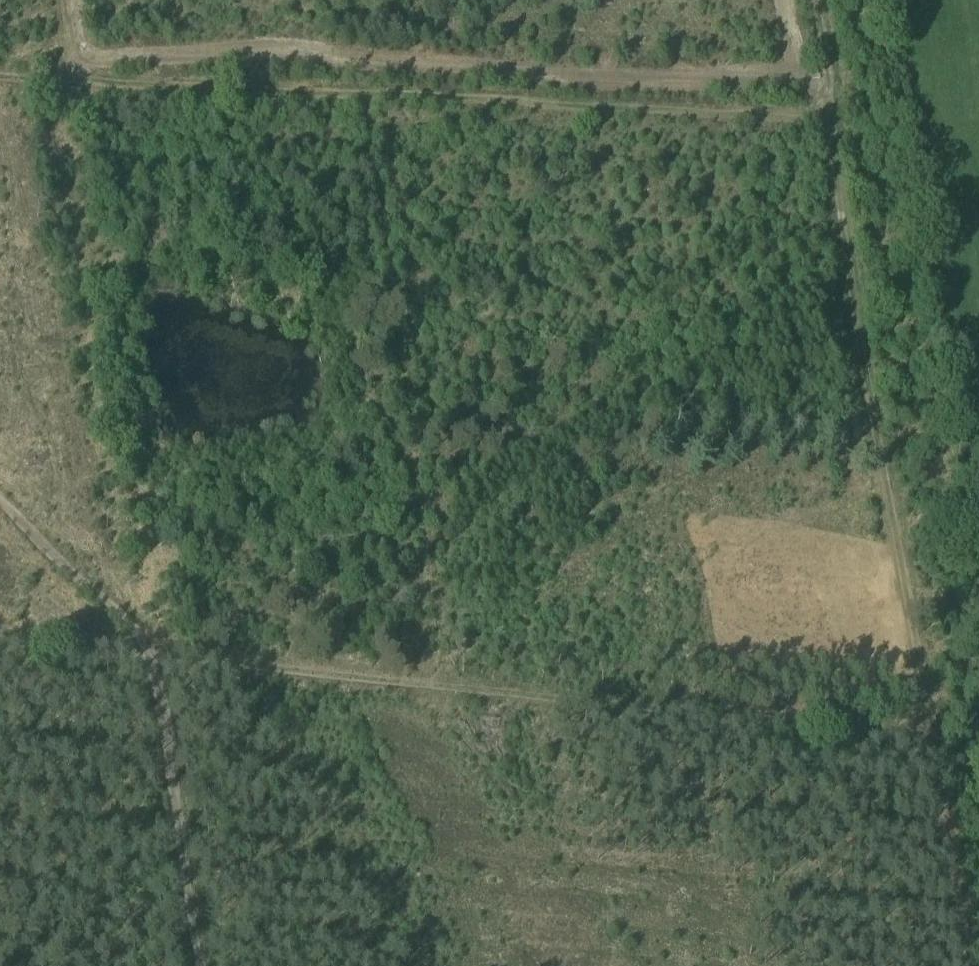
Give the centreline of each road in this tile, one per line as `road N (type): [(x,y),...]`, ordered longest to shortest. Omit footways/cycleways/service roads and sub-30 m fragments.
road 1 (track): [(459,685),(418,561),(411,426),(304,87),(0,73)]
road 2 (track): [(824,0),(933,727)]
road 3 (track): [(304,87),(841,115)]
road 4 (track): [(150,654),(459,685)]
road 5 (track): [(933,727),(969,965)]
road 6 (track): [(0,499),(142,631),(150,654)]
road 7 (track): [(0,638),(150,654)]

